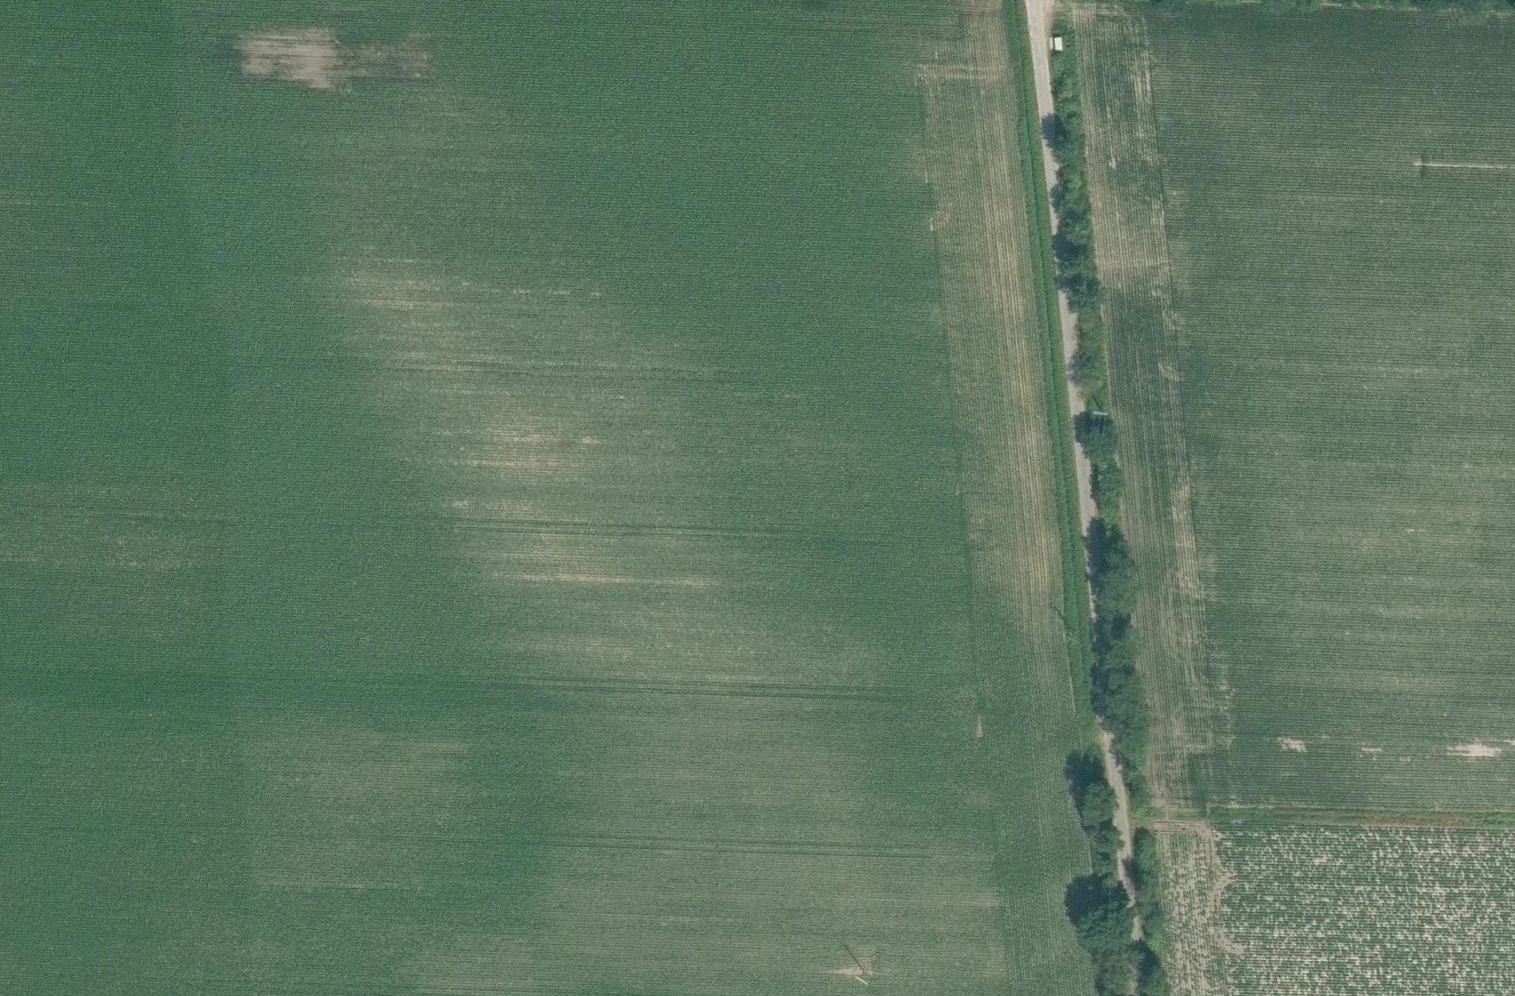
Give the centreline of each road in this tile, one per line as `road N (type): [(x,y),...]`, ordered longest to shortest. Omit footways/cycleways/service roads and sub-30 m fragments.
road 1 (unclassified): [(1033,0),(1127,995)]

